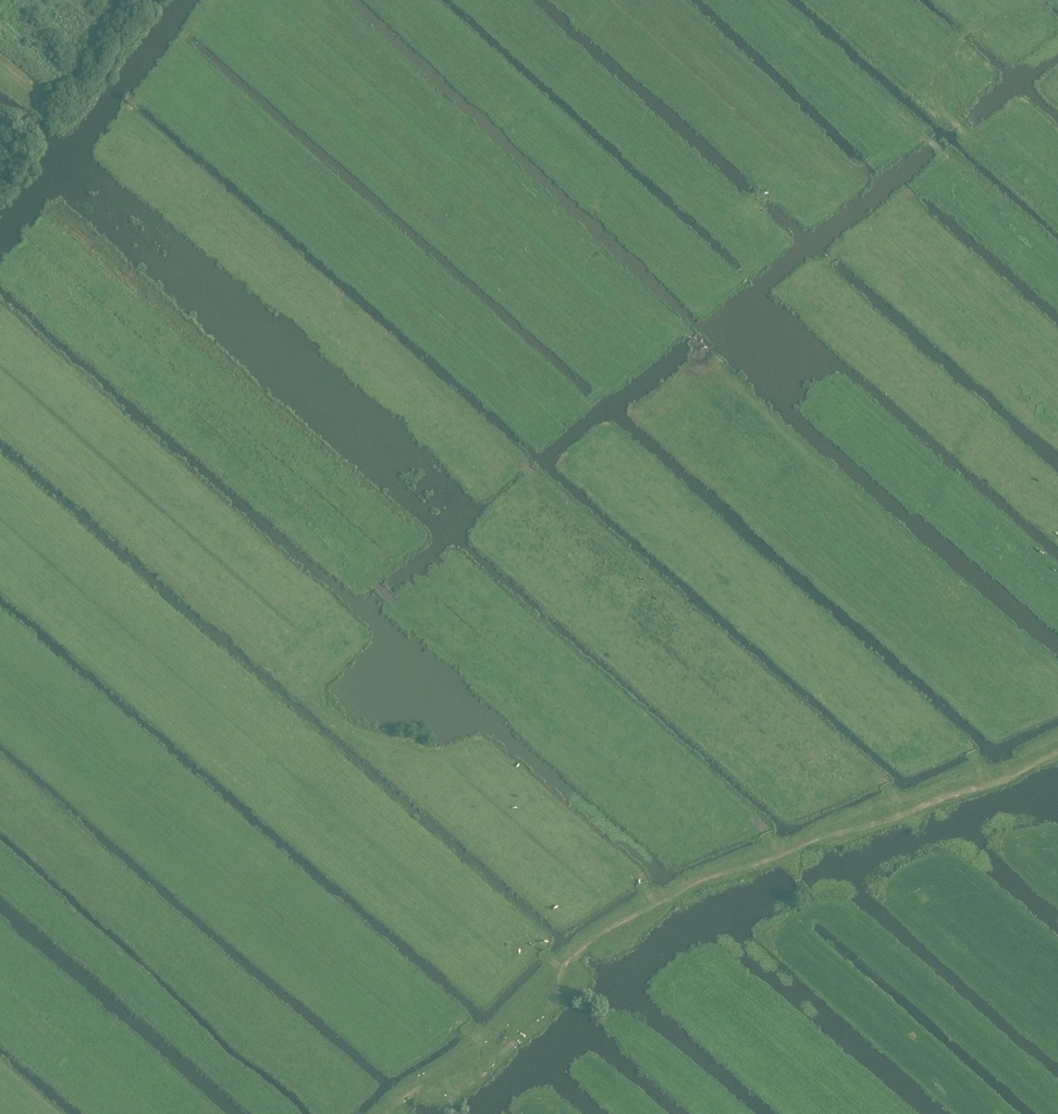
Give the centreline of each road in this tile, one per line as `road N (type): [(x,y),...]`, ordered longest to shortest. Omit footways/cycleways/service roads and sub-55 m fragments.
road 1 (track): [(1057,751),(998,782),(704,878),(589,938),(451,1066),(387,1113)]
road 2 (track): [(211,0),(126,115),(176,156)]
road 3 (track): [(906,811),(887,785),(801,713)]

